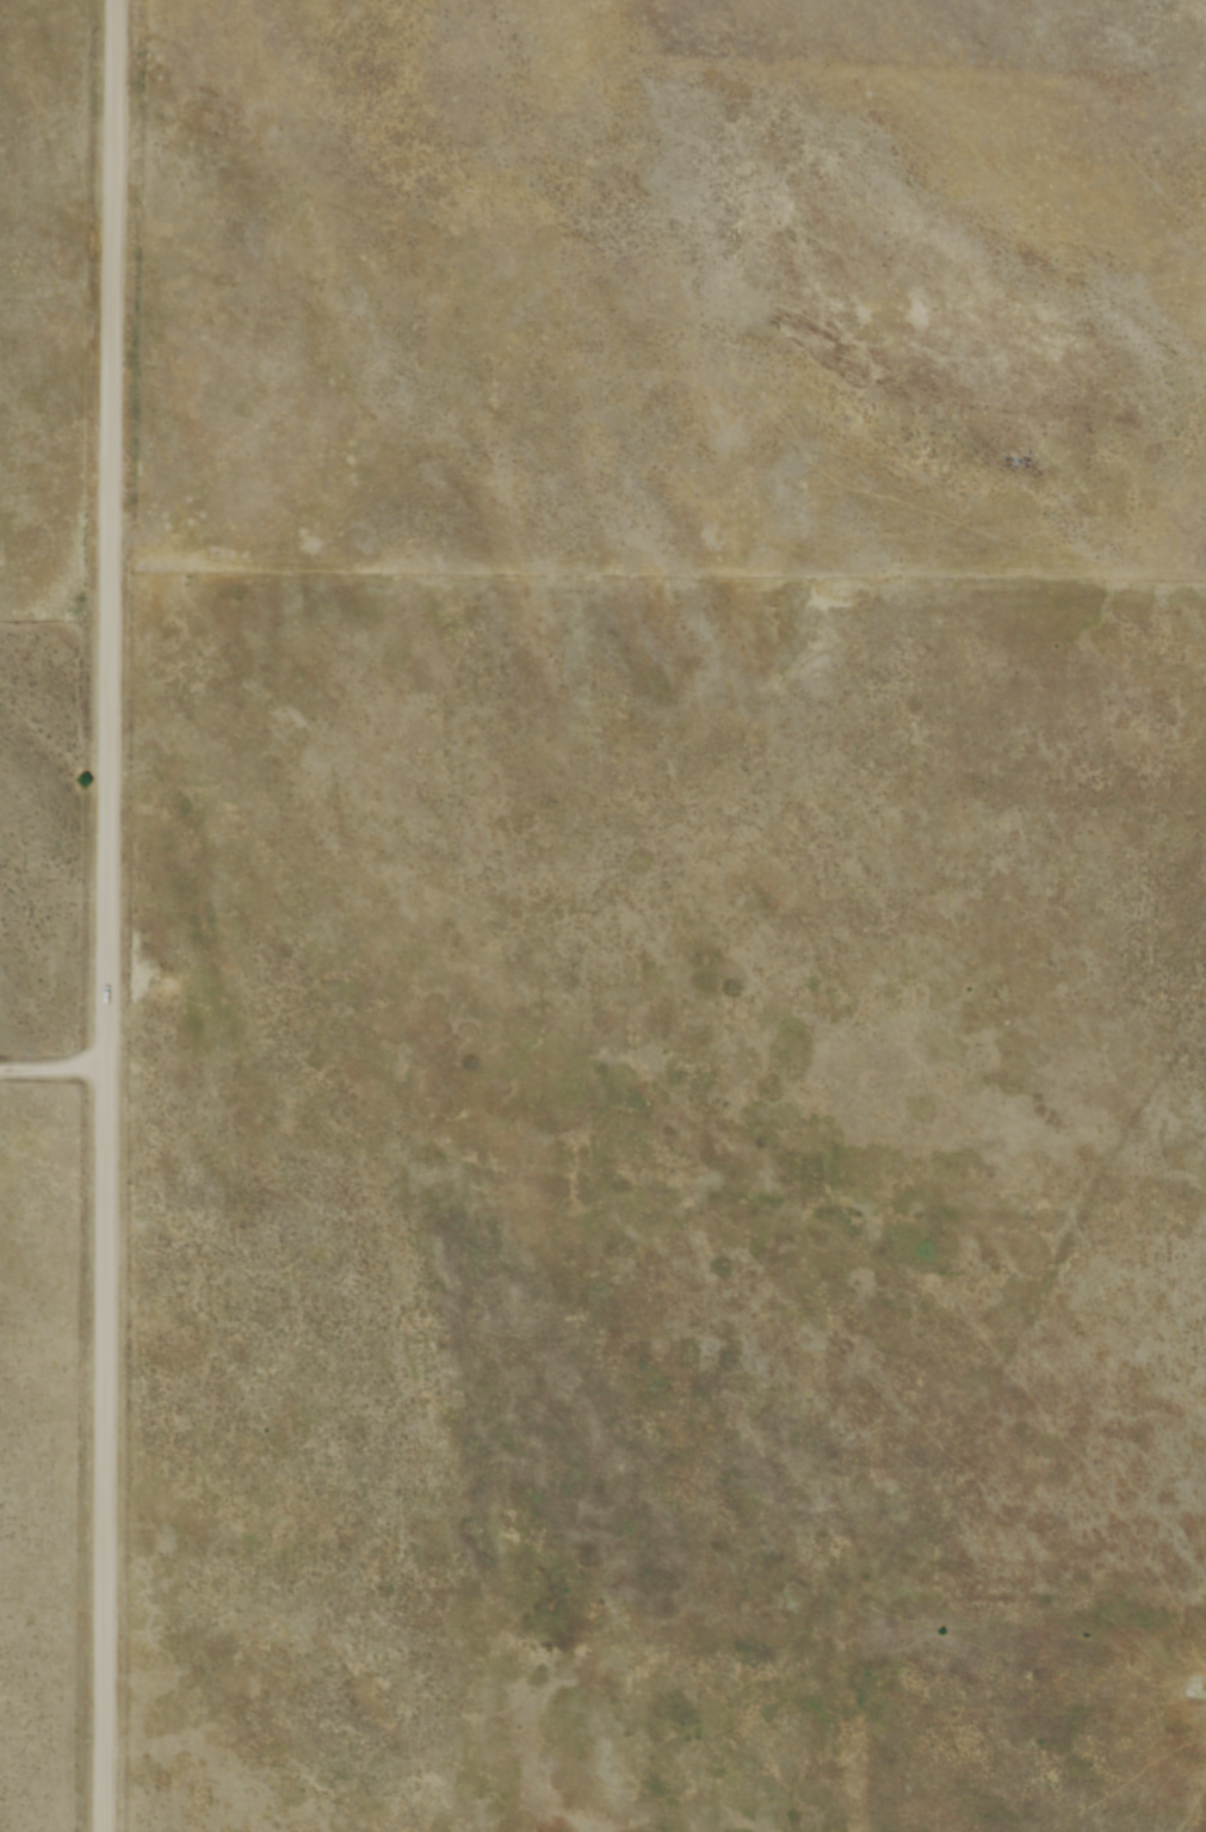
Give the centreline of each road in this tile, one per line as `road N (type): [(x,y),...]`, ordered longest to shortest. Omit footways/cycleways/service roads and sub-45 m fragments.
road 1 (residential): [(117,0),(105,1831)]

